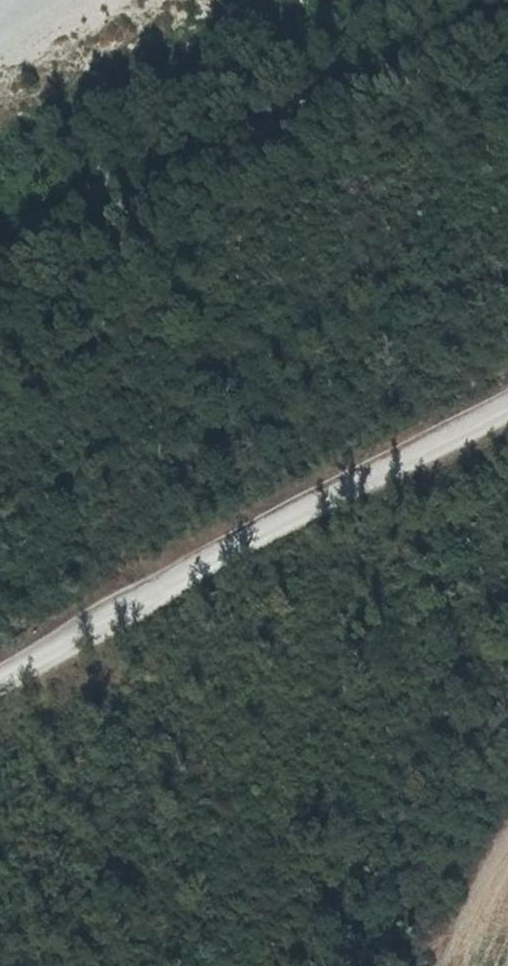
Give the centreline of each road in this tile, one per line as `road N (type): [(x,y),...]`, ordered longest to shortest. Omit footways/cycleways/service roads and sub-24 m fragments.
road 1 (track): [(507,399),(0,674)]

